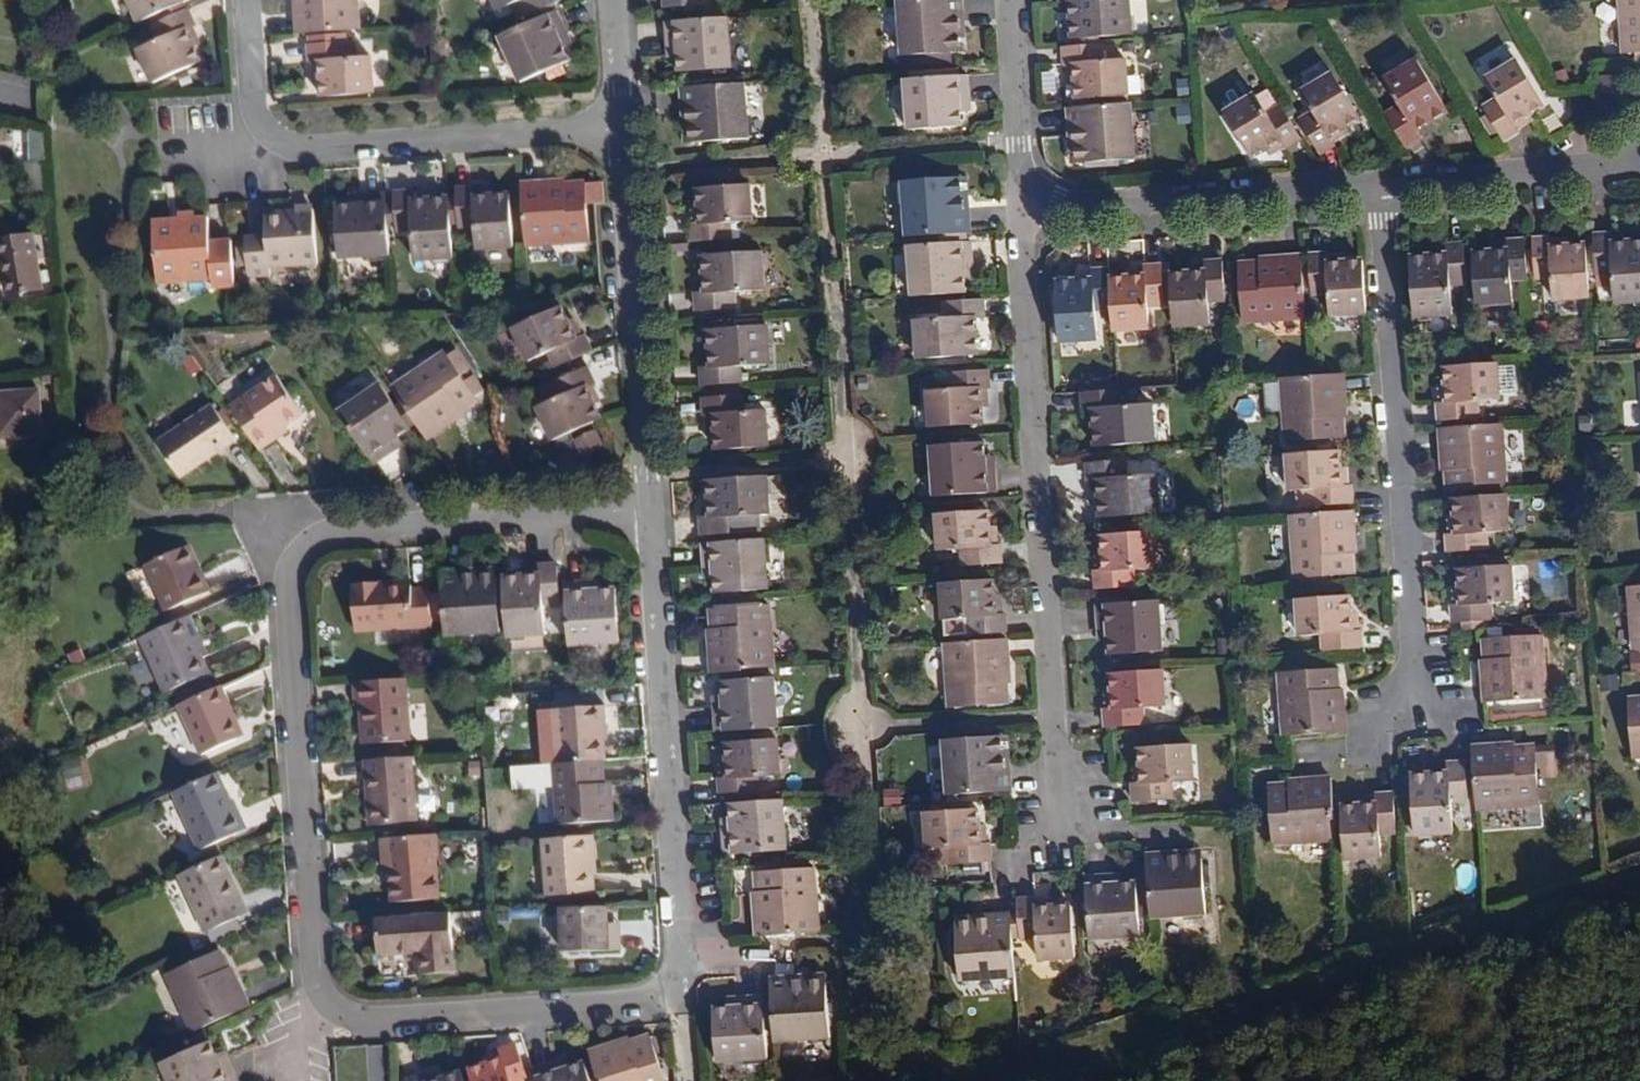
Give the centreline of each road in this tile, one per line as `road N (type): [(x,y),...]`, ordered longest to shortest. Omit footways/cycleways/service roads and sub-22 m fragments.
road 1 (residential): [(645,511),(334,532),(297,549),(284,582),(310,983),(327,1007),(363,1021),(680,1006)]
road 2 (residential): [(1055,839),(1015,210)]
road 3 (residential): [(1384,186),(1418,716)]
road 4 (residential): [(241,0),(248,106),(260,133),(283,151),(620,135)]
road 5 (residential): [(645,511),(680,1006)]
road 6 (residential): [(620,135),(645,511)]
road 7 (residential): [(1384,186),(1015,210)]
road 8 (residential): [(1639,152),(1597,172),(1384,186)]
road 9 (residential): [(1015,210),(1001,0)]
road 10 (residential): [(611,0),(620,135)]

